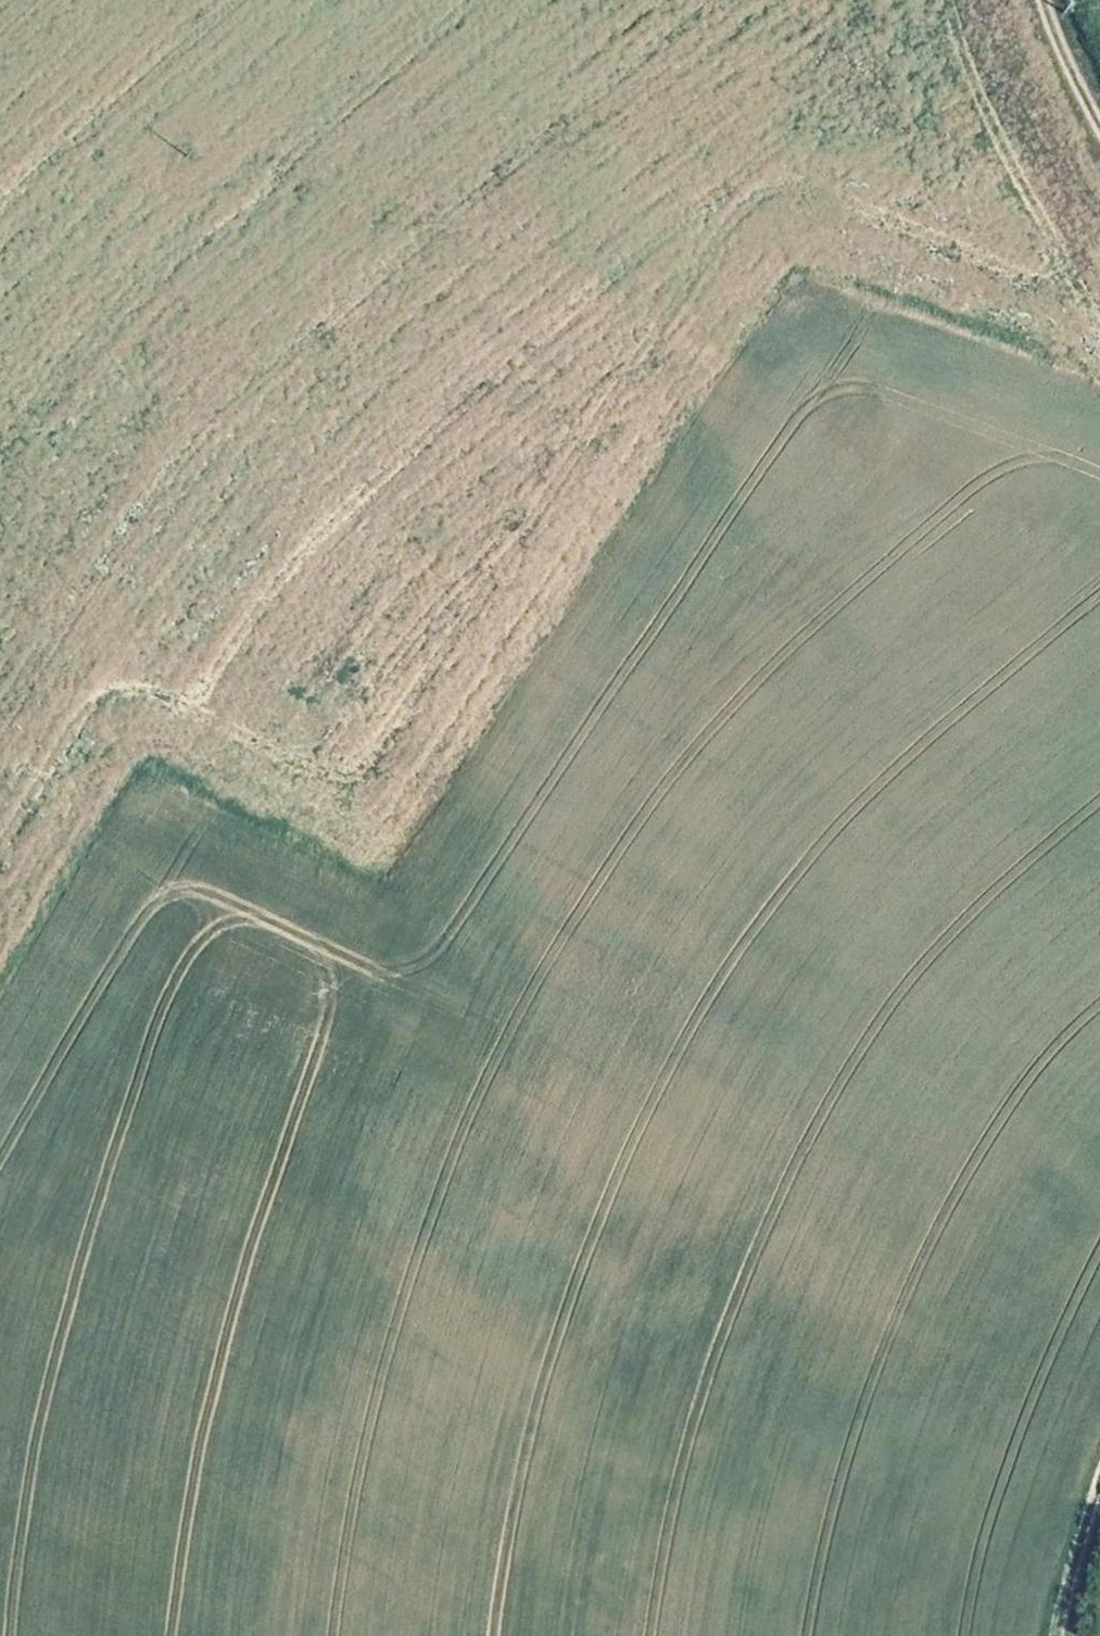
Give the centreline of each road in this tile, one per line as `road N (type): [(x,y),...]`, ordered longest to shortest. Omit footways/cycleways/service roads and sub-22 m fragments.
road 1 (track): [(1099,1491),(1057,1635)]
road 2 (track): [(1099,131),(1042,0)]

